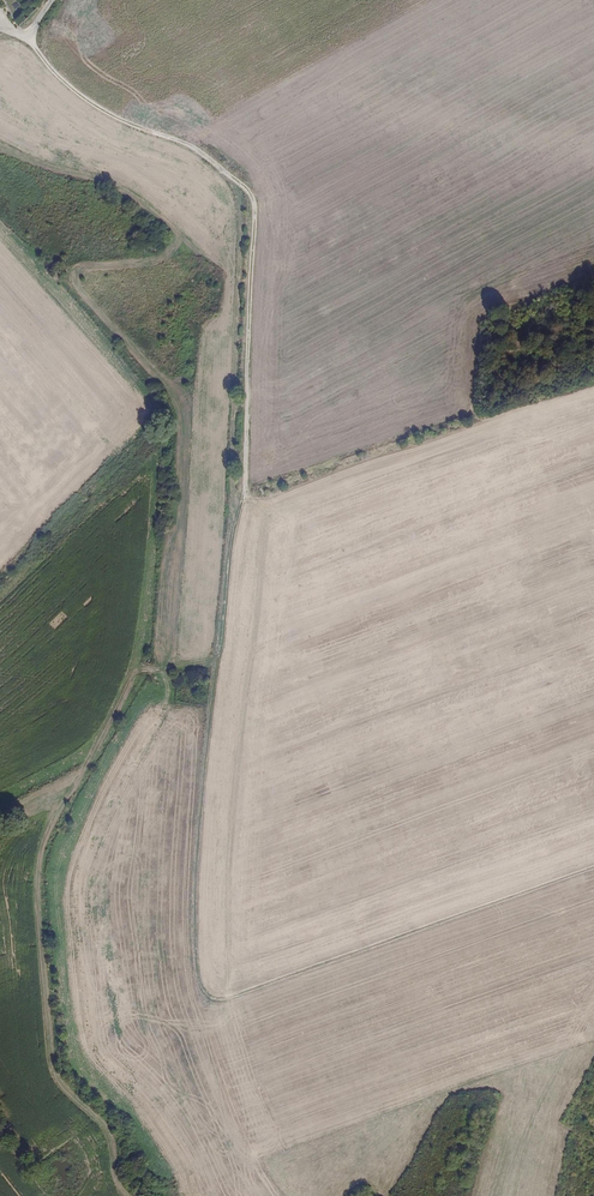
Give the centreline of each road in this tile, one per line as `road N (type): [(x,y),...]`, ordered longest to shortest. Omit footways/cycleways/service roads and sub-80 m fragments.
road 1 (track): [(31,38),(78,93),(201,154),(255,203),(246,485),(232,536),(197,870),(197,967),(207,1000),(226,1002),(593,870)]
road 2 (track): [(219,660),(138,670),(40,848),(51,1067),(111,1137),(117,1181),(128,1195)]

